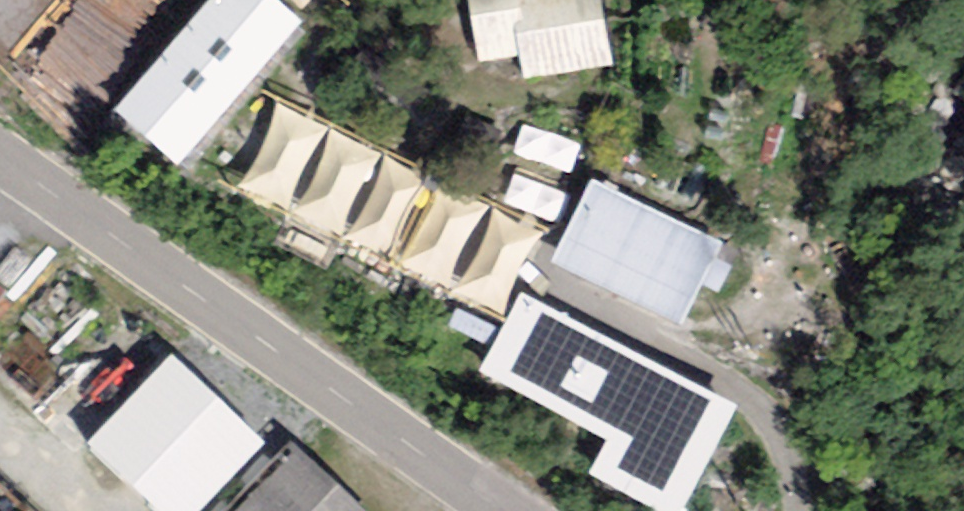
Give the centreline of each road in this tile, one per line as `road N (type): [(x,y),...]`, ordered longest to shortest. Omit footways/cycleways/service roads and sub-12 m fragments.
road 1 (unclassified): [(503,510),(0,156)]

